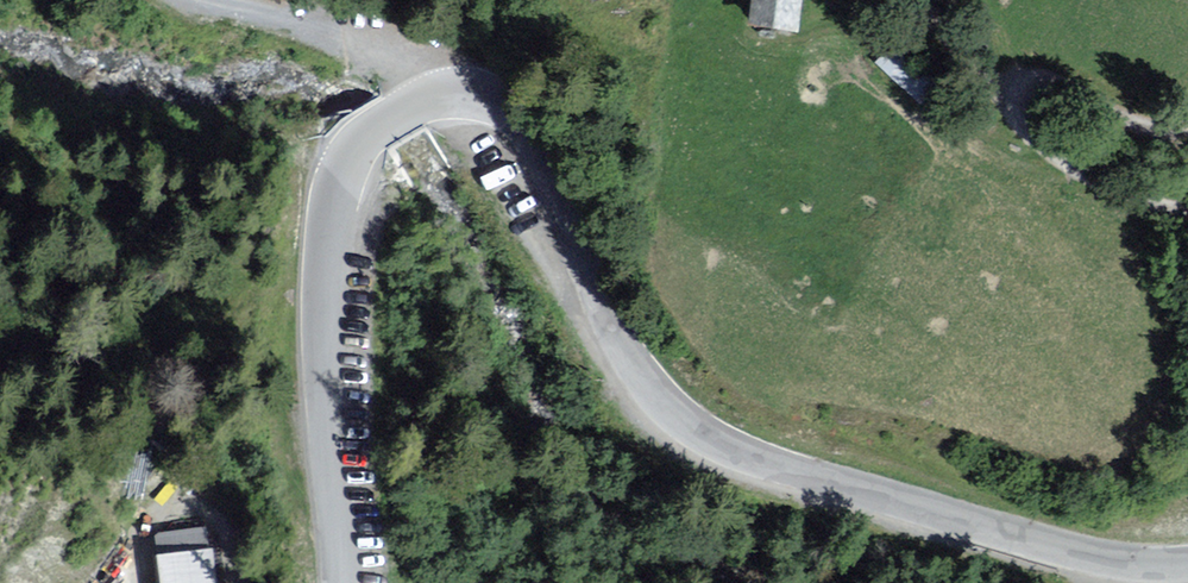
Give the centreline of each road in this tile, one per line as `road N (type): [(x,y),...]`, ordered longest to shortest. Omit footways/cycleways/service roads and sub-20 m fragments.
road 1 (unclassified): [(339,582),(324,373),(334,201),(349,158),(368,137),(416,103),(464,90),(493,97),(525,136),(625,349),(660,398),(697,431),(758,461),(984,529),(1104,560),(1187,566)]
road 2 (track): [(436,95),(418,78),(280,22),(182,0)]
road 3 (track): [(1006,87),(1007,113),(1027,144),(1062,171),(1187,216)]
road 4 (track): [(1187,130),(1144,128),(1041,82),(1021,78),(1006,87)]
road 5 (track): [(1006,87),(966,63),(906,0)]

